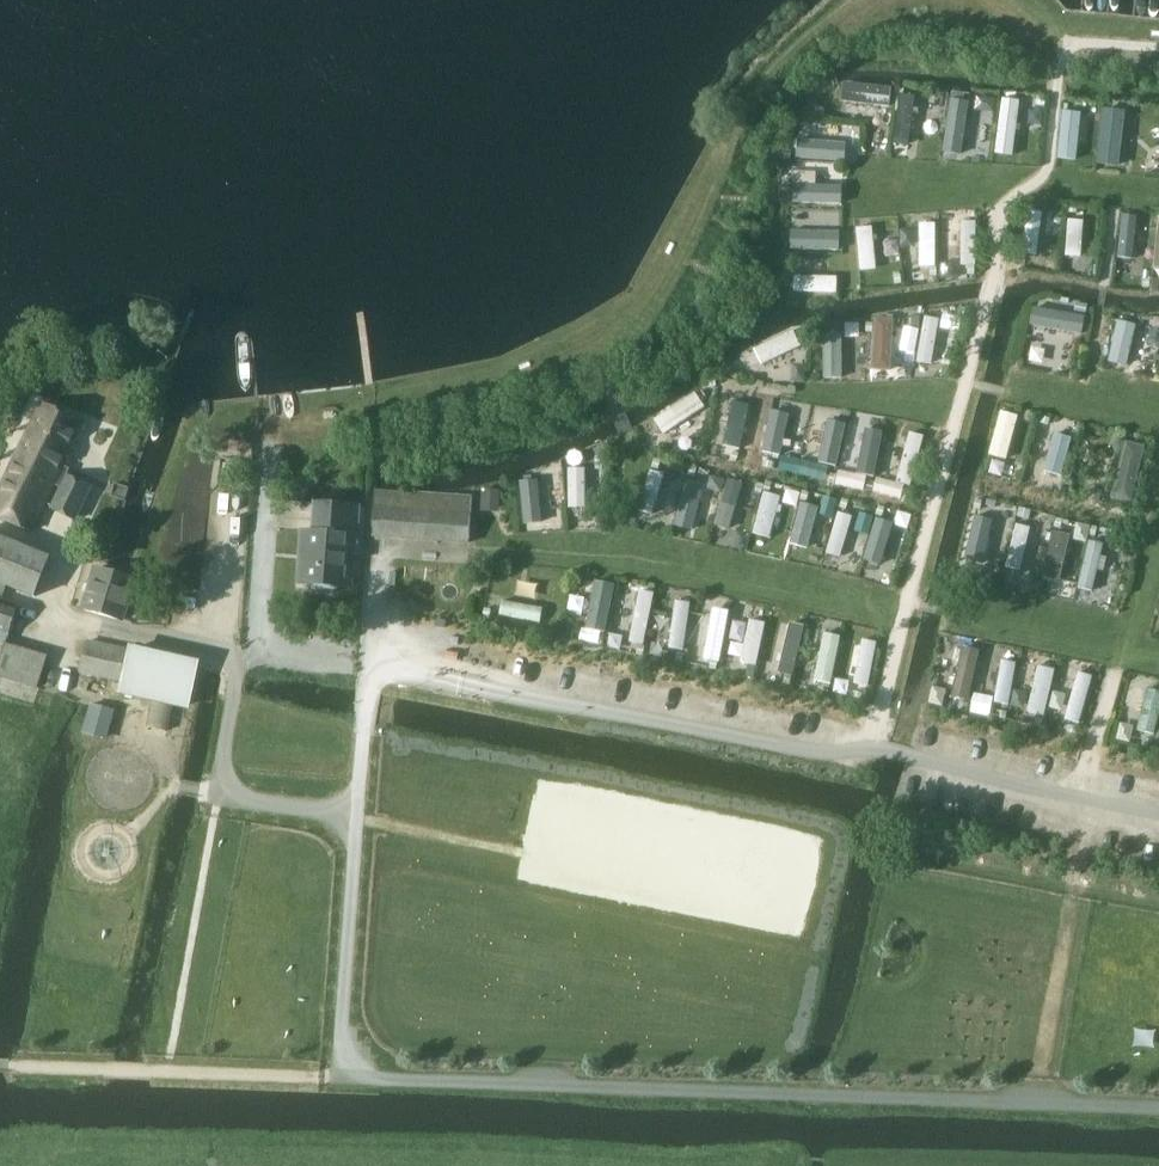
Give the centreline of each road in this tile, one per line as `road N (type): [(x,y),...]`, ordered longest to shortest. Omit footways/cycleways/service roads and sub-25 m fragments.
road 1 (track): [(323,1078),(0,1064)]

